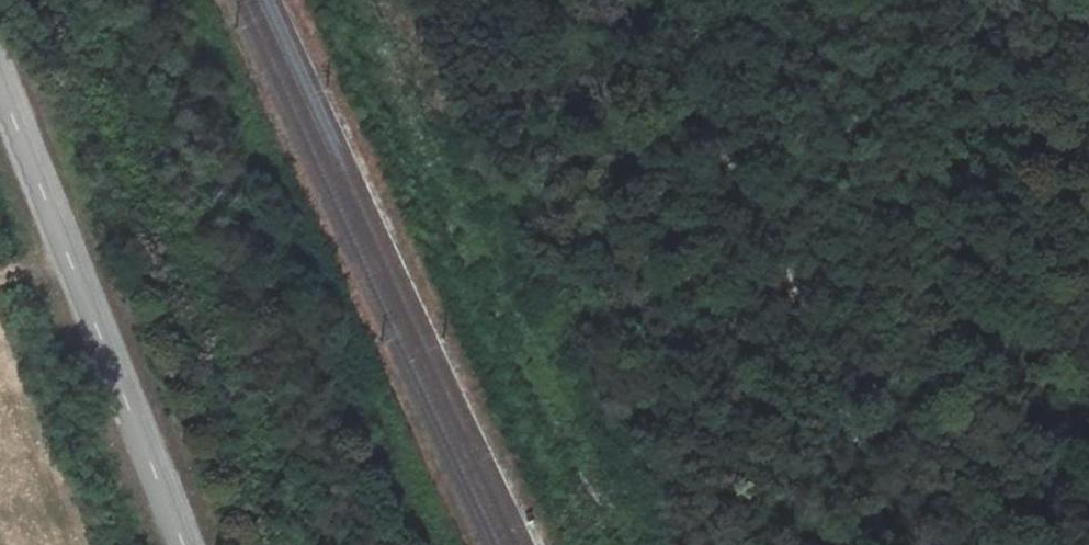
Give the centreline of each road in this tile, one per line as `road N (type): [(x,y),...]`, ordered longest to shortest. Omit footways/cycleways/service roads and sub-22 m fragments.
road 1 (track): [(887,544),(807,321),(670,69),(614,0)]
road 2 (tertiary): [(185,544),(0,83)]

